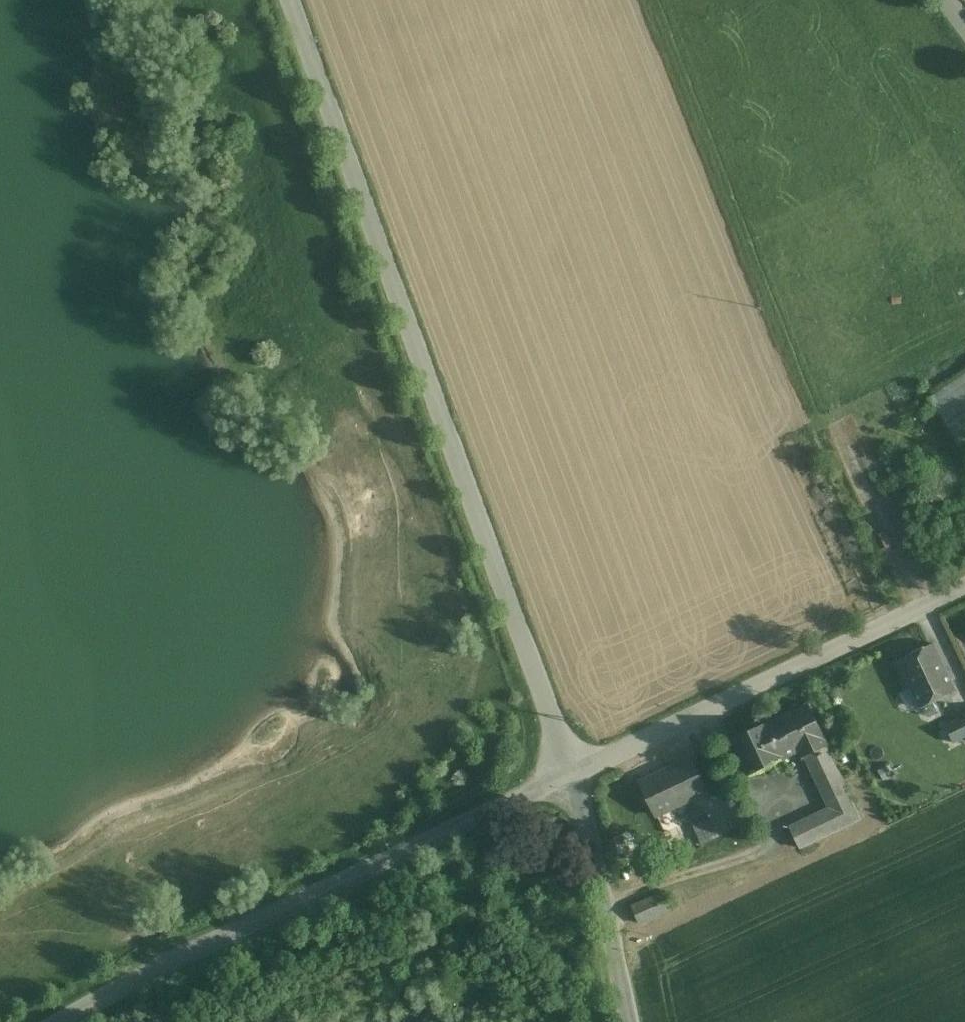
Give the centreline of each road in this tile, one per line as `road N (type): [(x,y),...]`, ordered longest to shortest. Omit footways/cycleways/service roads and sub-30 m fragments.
road 1 (unclassified): [(290,0),(572,772)]
road 2 (unclassified): [(572,772),(57,1021)]
road 3 (unclassified): [(964,589),(572,772)]
road 4 (unclassified): [(632,1021),(572,772)]

